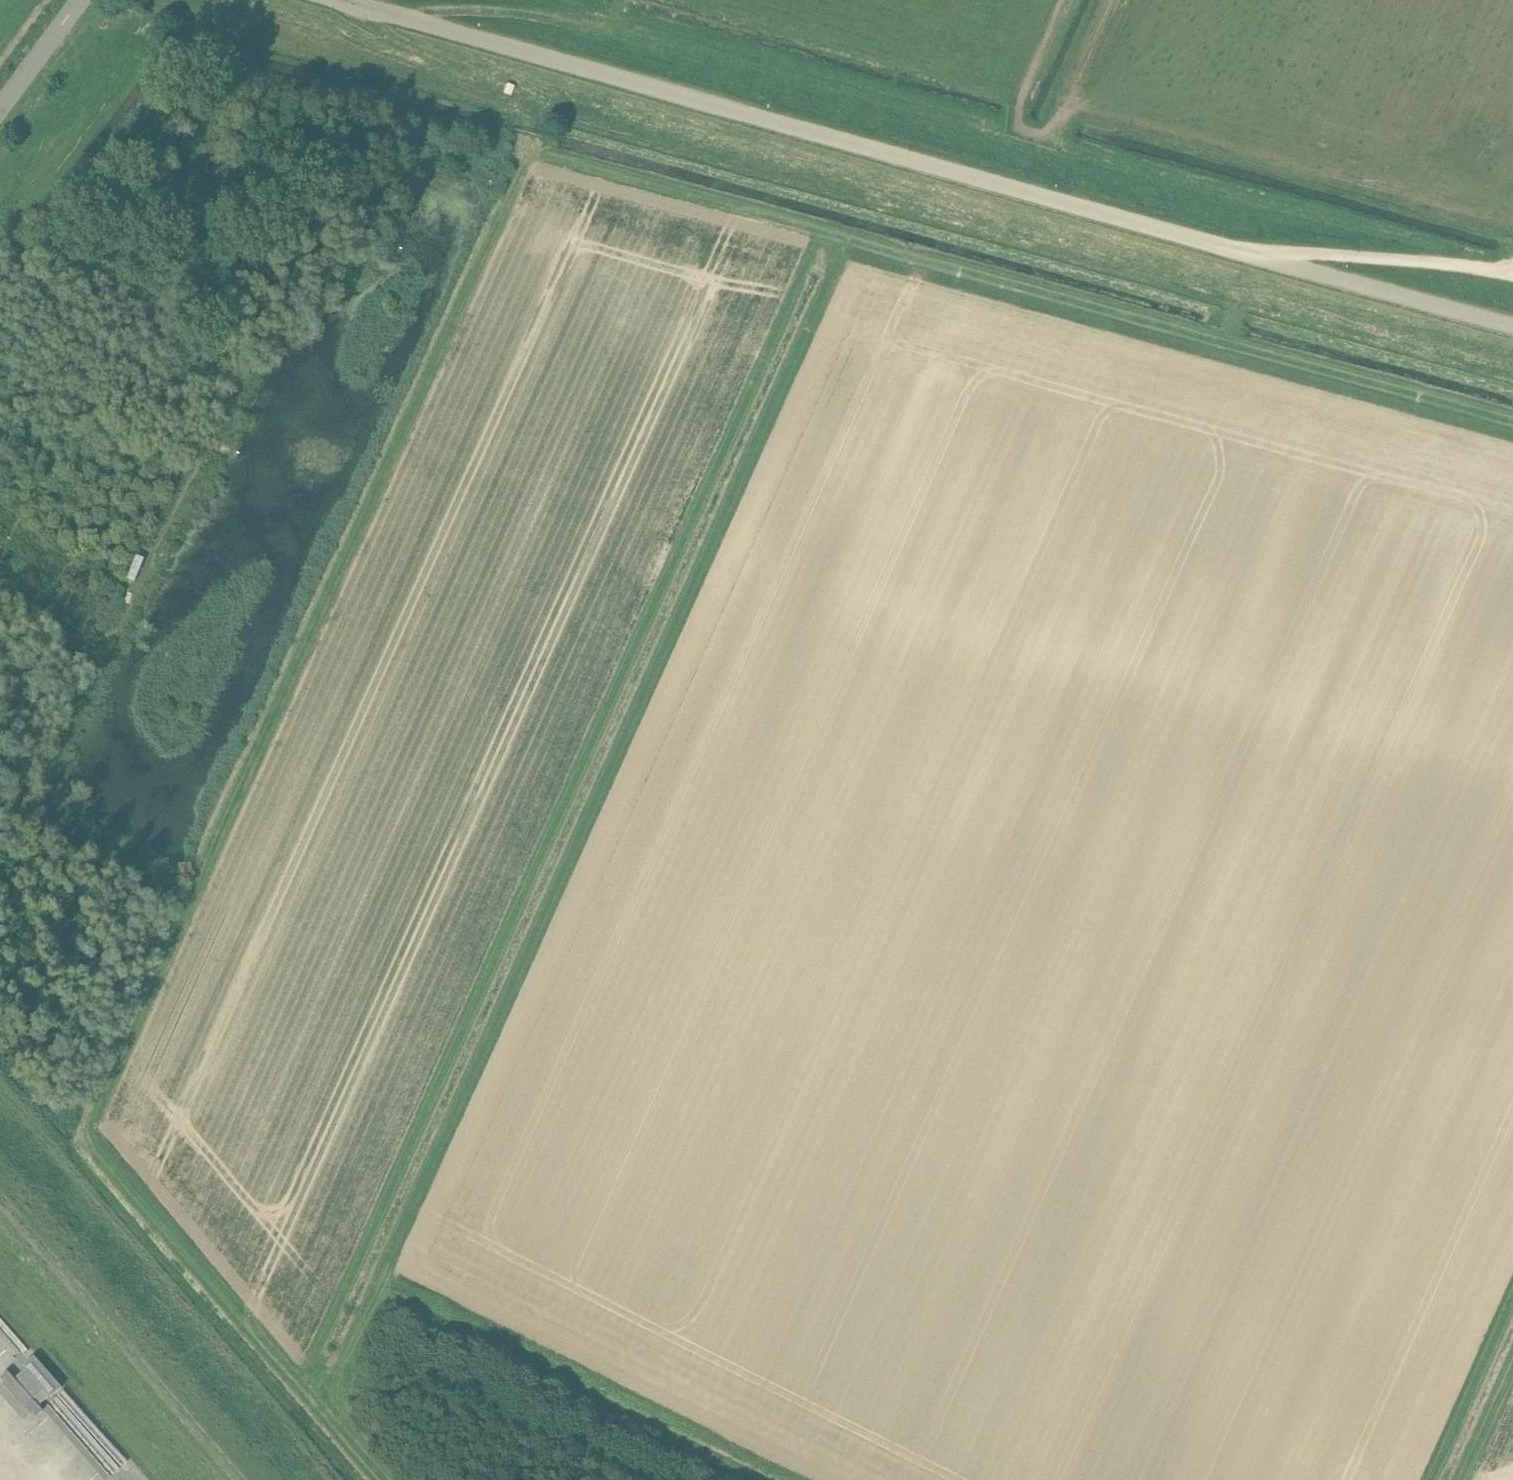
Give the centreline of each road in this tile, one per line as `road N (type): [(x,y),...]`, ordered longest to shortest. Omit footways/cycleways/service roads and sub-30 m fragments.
road 1 (unclassified): [(1512,317),(361,0)]
road 2 (unclassified): [(0,107),(80,0)]

